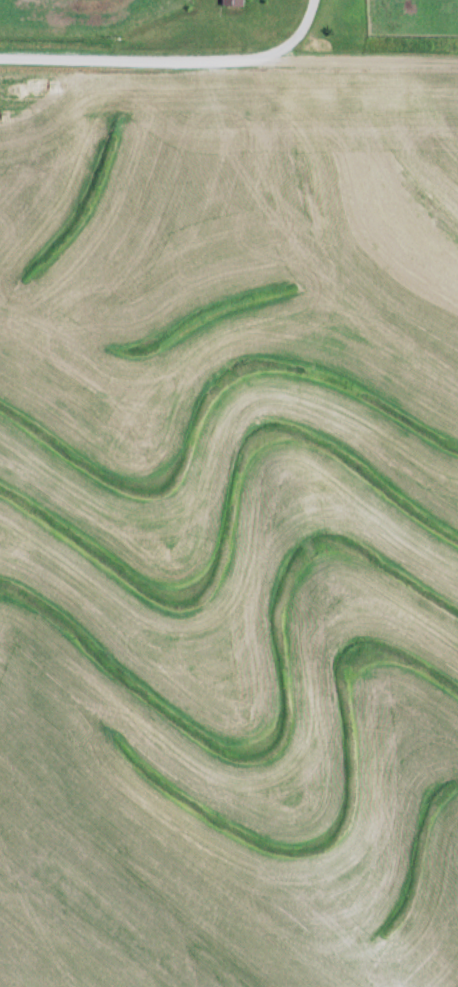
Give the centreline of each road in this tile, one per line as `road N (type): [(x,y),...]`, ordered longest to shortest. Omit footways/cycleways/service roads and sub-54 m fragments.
road 1 (residential): [(0,67),(457,65)]

